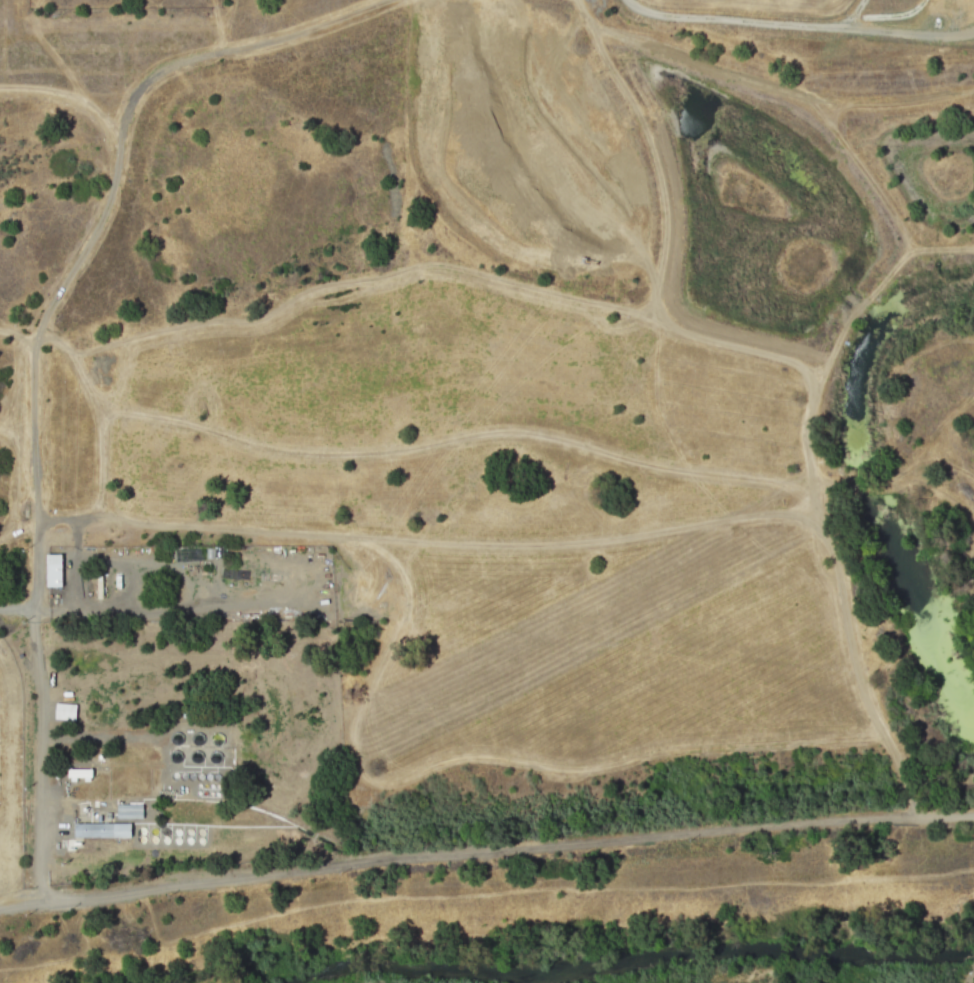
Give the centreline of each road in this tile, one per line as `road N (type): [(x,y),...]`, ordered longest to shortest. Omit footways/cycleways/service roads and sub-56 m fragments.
road 1 (track): [(862,0),(851,19),(827,30),(644,13),(626,0)]
road 2 (track): [(973,35),(827,30)]

